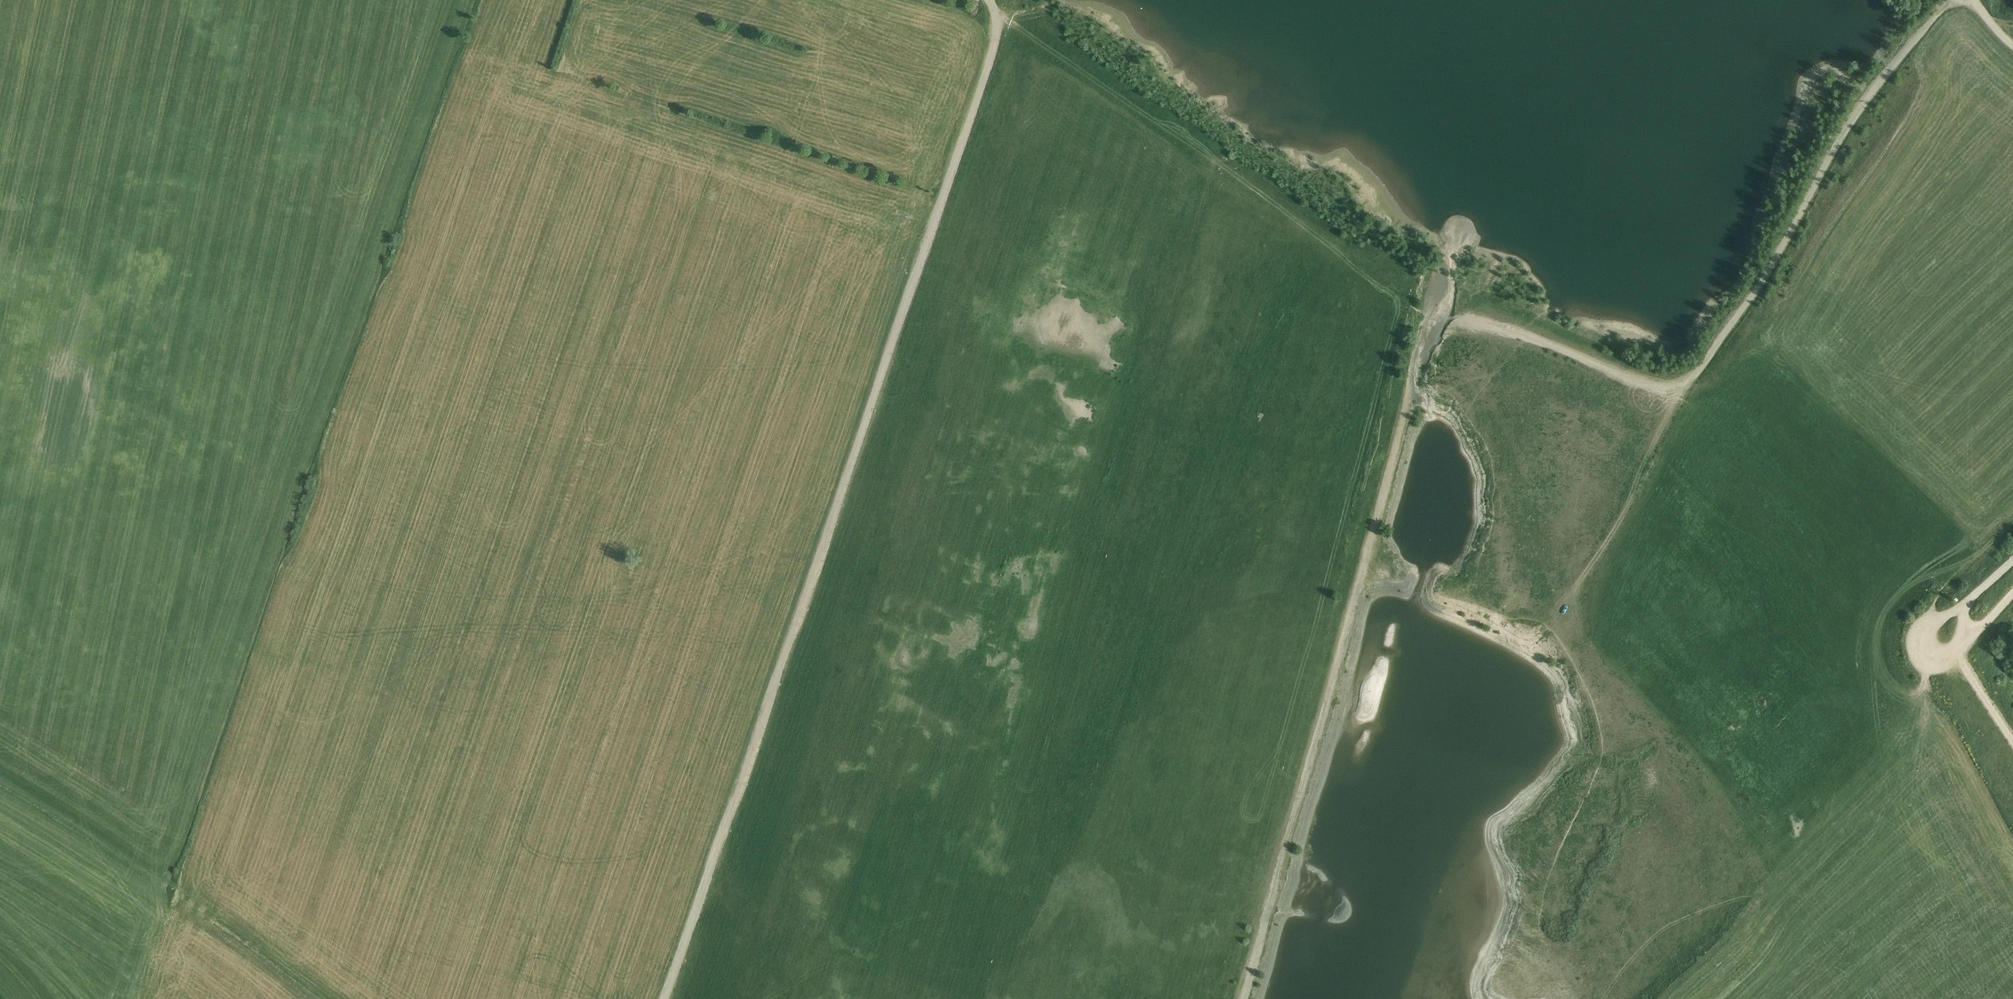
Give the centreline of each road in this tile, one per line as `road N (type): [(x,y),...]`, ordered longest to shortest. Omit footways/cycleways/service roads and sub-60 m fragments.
road 1 (track): [(1949,0),(1861,107),(1765,275),(1689,383),(1628,385),(1470,327),(1444,335),(1422,356),(1242,998)]
road 2 (track): [(2012,559),(1934,625),(1929,644),(1944,666),(2012,596)]

